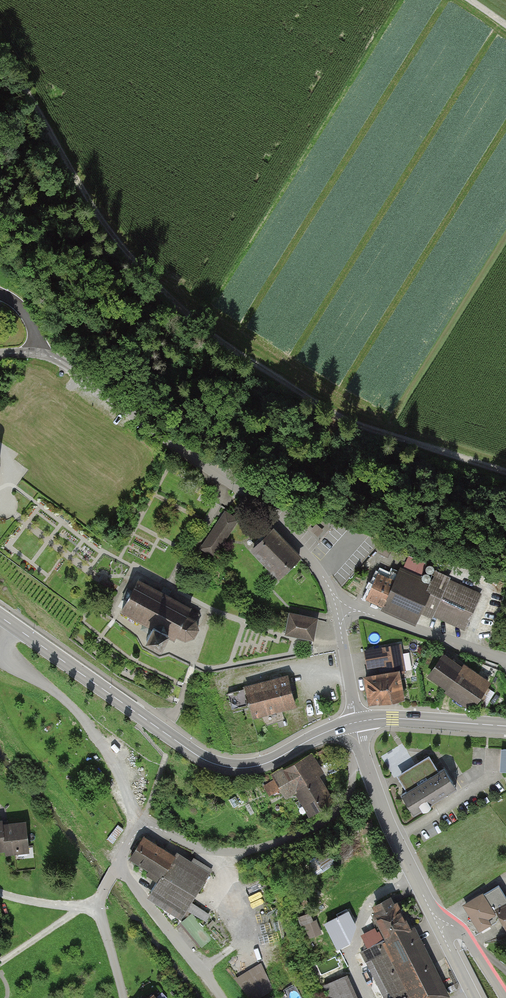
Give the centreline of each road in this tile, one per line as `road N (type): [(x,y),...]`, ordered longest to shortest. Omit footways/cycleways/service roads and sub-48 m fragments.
road 1 (track): [(505,472),(349,424),(245,360),(147,275),(100,215),(0,48)]
road 2 (tertiary): [(356,722),(262,765),(218,765),(0,616)]
road 3 (residential): [(341,609),(321,573),(253,499),(36,349)]
road 4 (residential): [(364,757),(343,813),(257,849),(206,849),(142,828)]
road 5 (residential): [(123,997),(100,905),(142,828)]
road 6 (unclassified): [(440,922),(364,757)]
road 7 (unclassified): [(341,609),(502,659)]
road 8 (track): [(218,997),(118,864)]
road 9 (tertiary): [(505,726),(356,722)]

